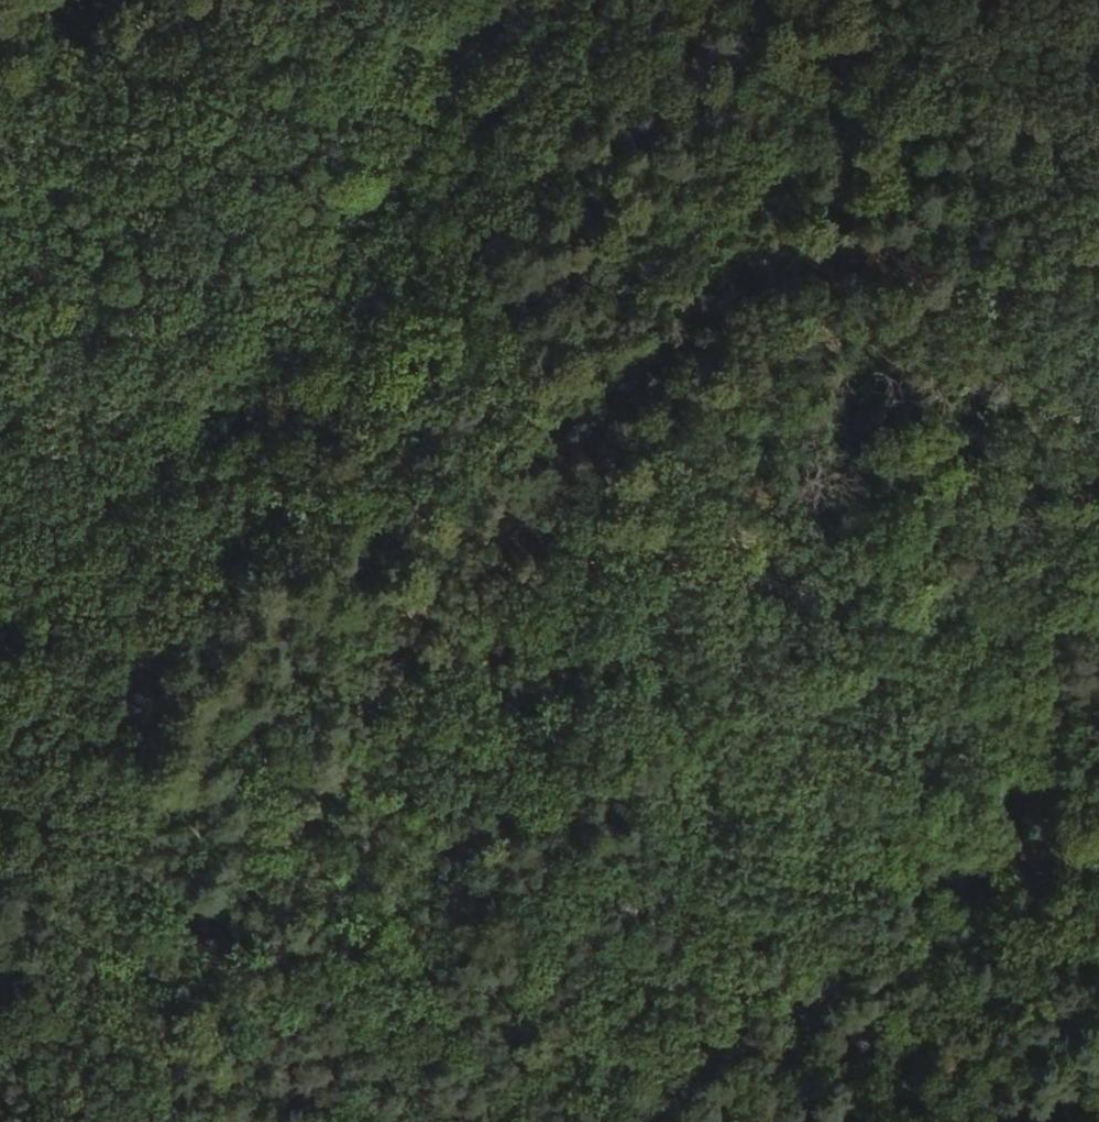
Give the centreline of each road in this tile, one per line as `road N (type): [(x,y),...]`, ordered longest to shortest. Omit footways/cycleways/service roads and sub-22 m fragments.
road 1 (track): [(0,434),(163,303),(299,231),(549,0)]

